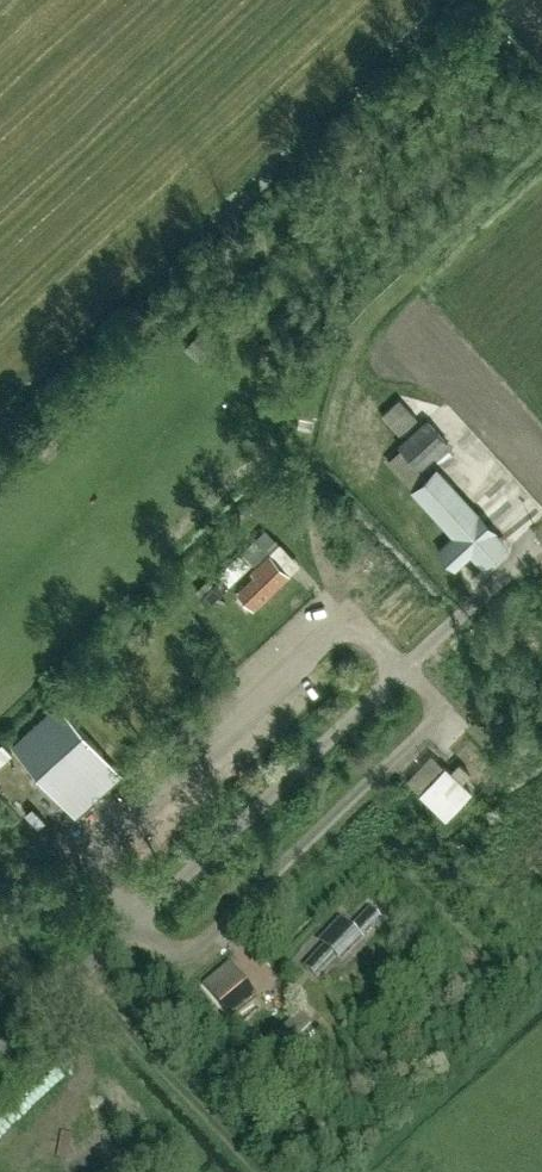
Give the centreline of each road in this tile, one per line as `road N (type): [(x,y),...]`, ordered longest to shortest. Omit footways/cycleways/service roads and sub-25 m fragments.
road 1 (unclassified): [(0,1049),(465,613)]
road 2 (track): [(351,619),(318,539),(316,499),(360,341),(381,310),(541,161)]

